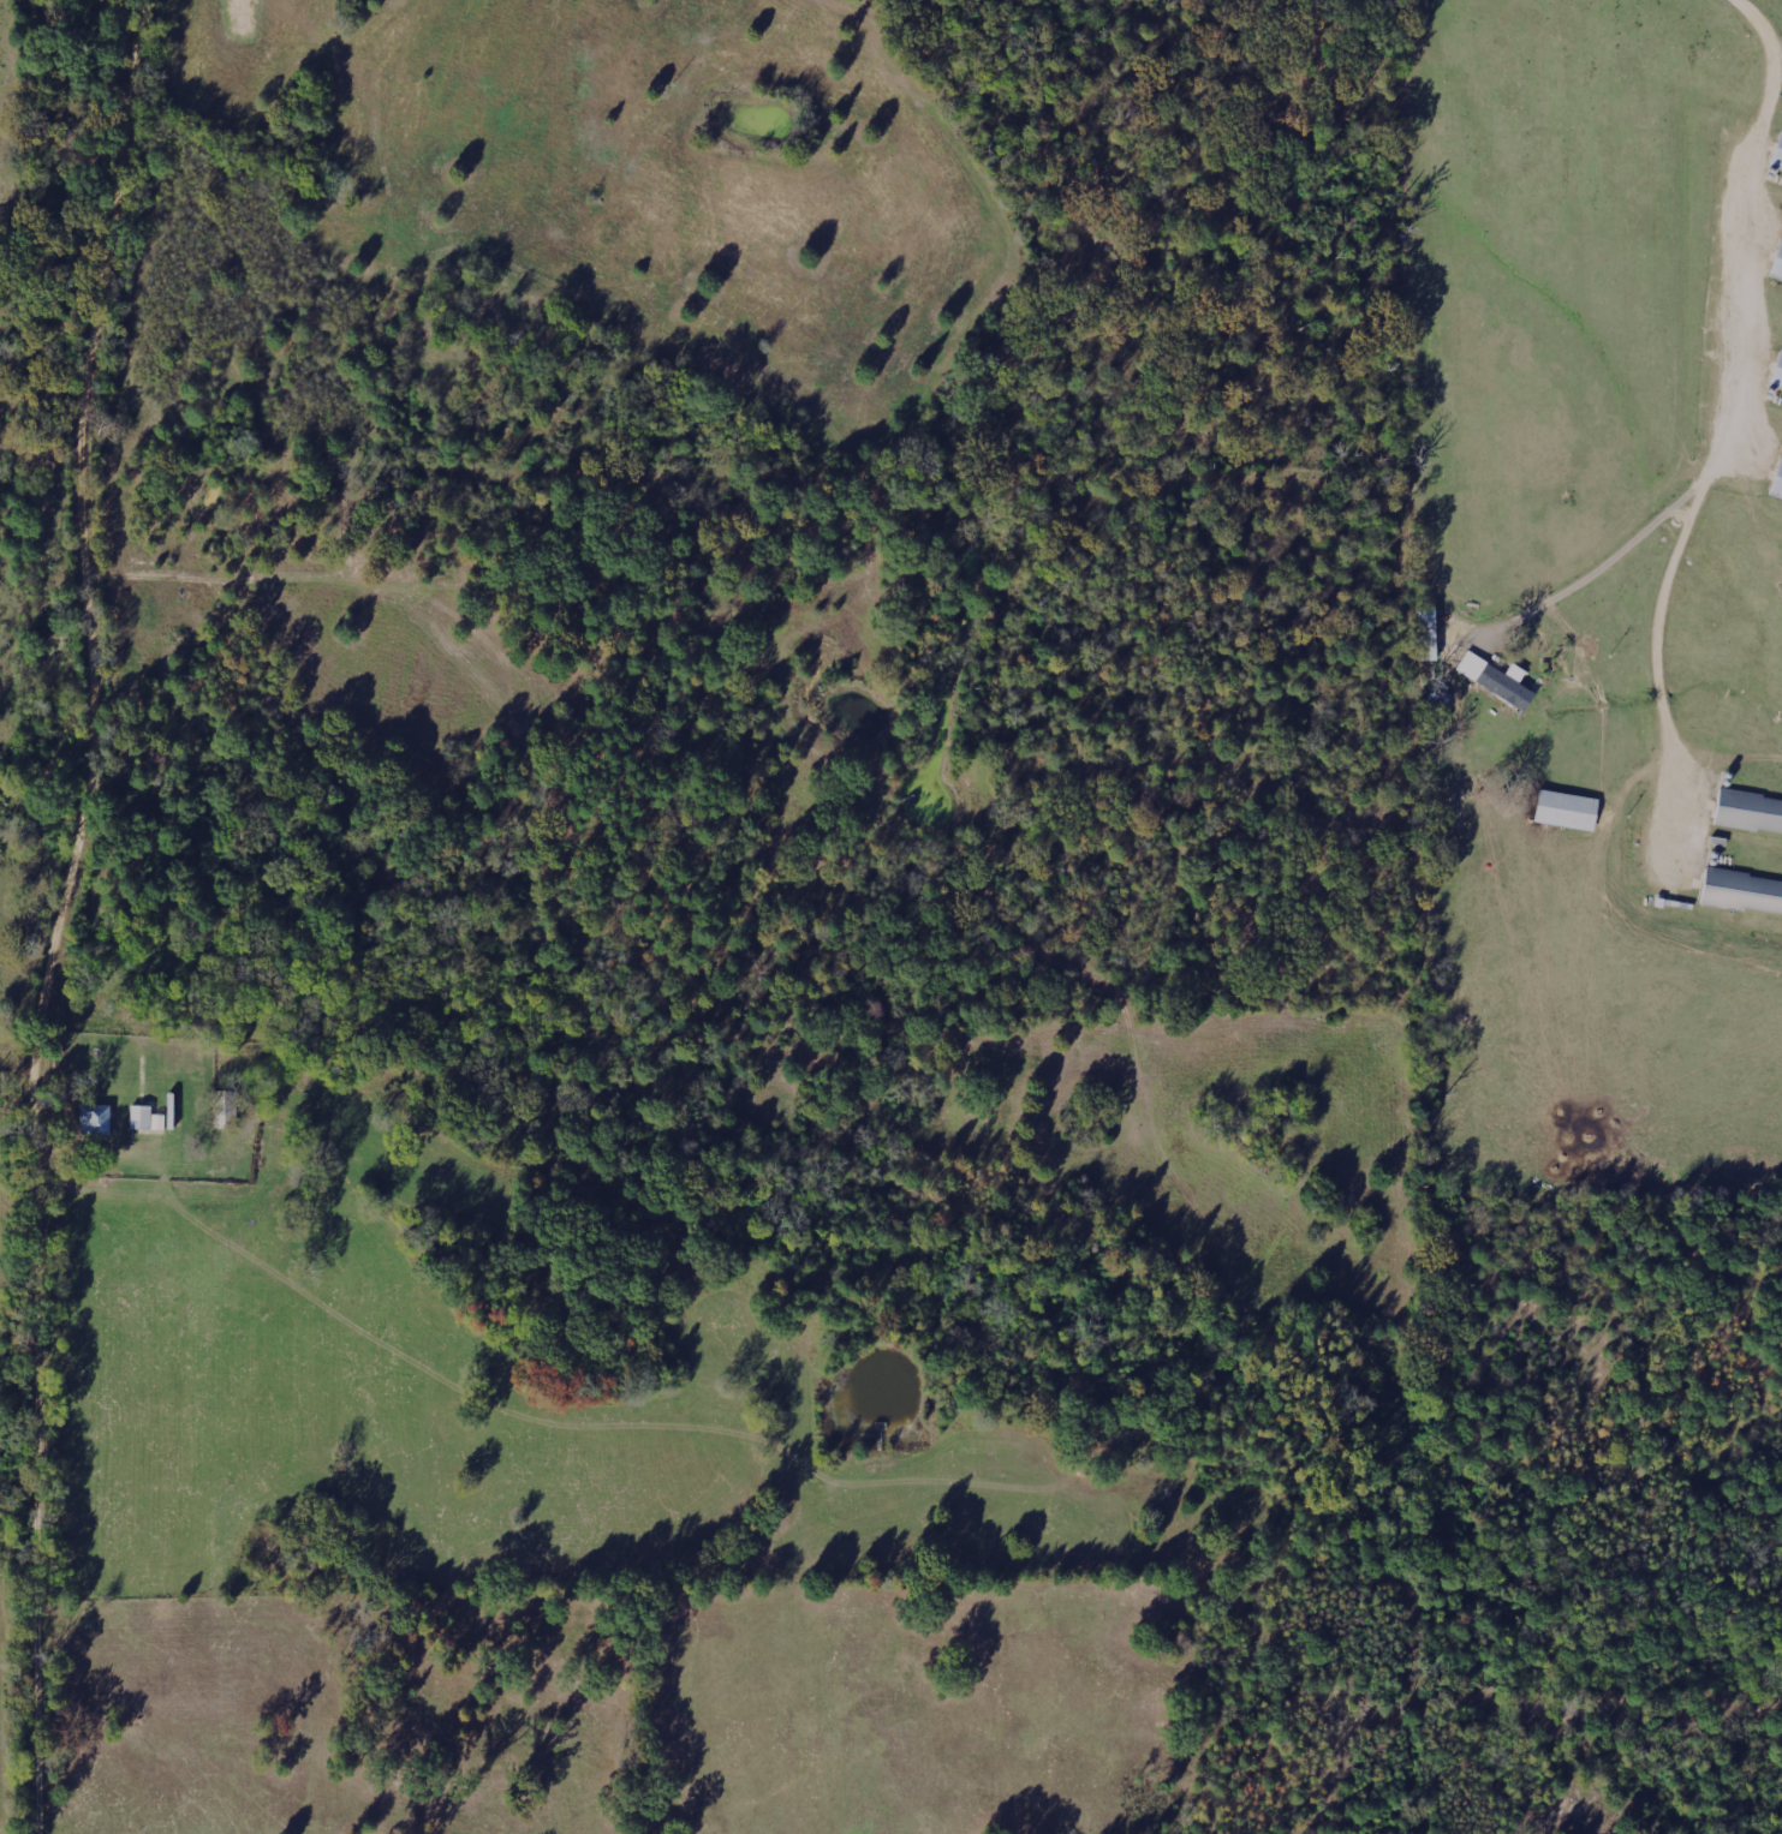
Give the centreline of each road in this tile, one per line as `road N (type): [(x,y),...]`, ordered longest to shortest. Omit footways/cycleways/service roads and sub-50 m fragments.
road 1 (residential): [(46,1206),(47,1038),(103,760),(91,425),(158,0)]

